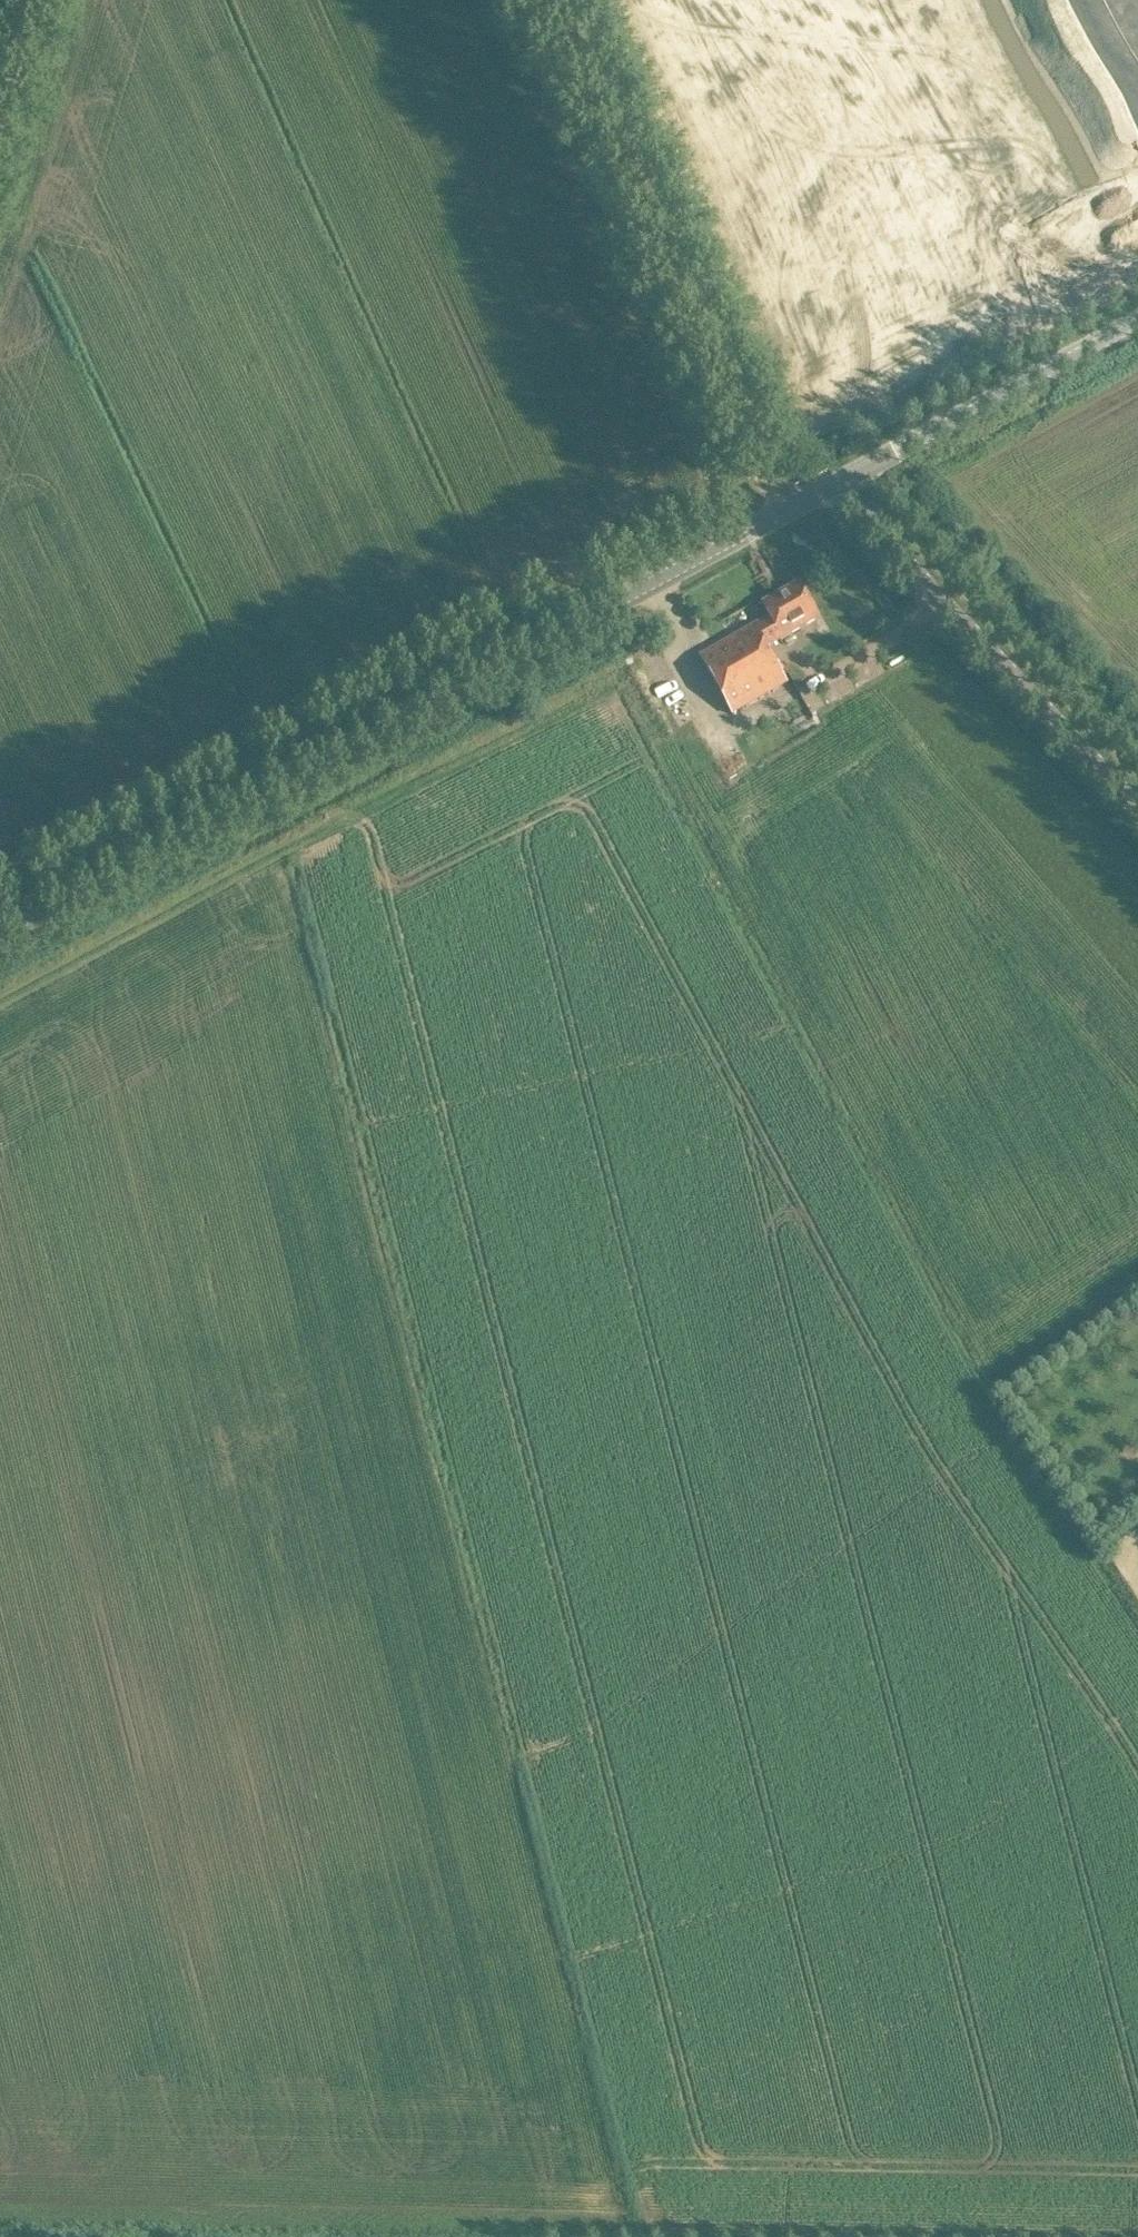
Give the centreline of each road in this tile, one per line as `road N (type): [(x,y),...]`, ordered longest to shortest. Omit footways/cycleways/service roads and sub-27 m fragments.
road 1 (tertiary): [(0,928),(838,487)]
road 2 (track): [(552,0),(784,517)]
road 3 (unclassified): [(1137,807),(838,487)]
road 4 (tertiary): [(838,487),(1137,325)]
road 5 (track): [(35,0),(0,120)]

